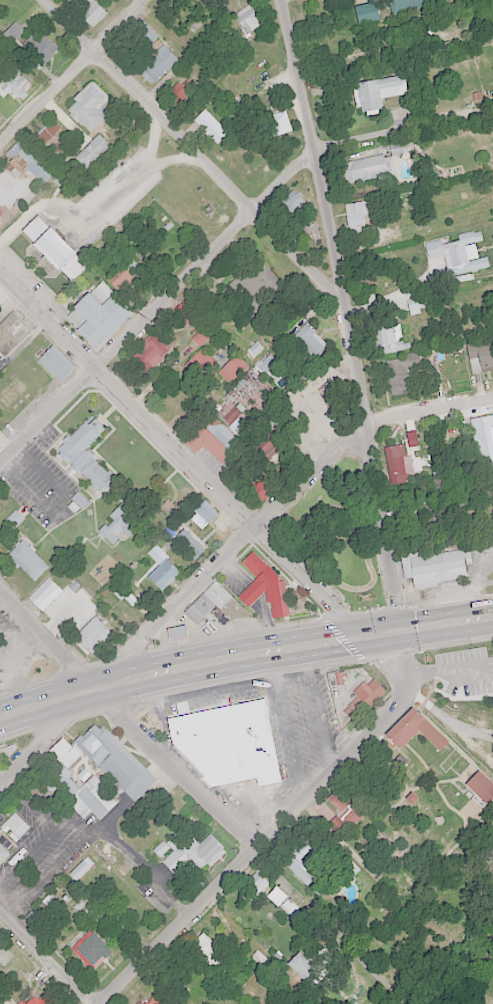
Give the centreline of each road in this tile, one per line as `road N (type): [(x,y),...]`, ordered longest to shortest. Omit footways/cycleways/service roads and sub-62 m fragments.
road 1 (residential): [(403,630),(346,304),(280,0)]
road 2 (residential): [(407,687),(0,274)]
road 3 (residential): [(0,787),(365,420)]
road 4 (residential): [(99,1003),(399,703),(409,667),(403,630)]
road 5 (trunk): [(0,718),(219,660),(480,619)]
road 6 (residential): [(0,465),(310,149)]
road 7 (residential): [(346,304),(247,216),(39,0)]
road 8 (residential): [(255,847),(0,592)]
road 9 (residential): [(0,142),(142,0)]
road 10 (residential): [(365,420),(492,399)]
road 11 (residential): [(89,1003),(0,915)]

